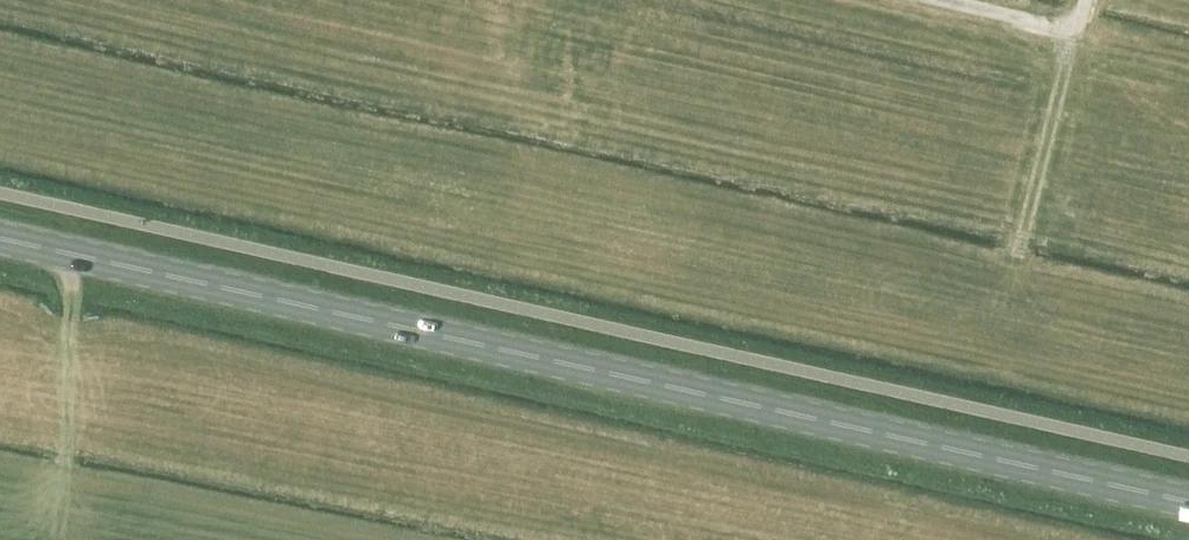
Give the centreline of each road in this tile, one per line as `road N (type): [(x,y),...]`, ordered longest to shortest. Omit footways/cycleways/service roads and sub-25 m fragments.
road 1 (secondary): [(1188,502),(0,236)]
road 2 (track): [(51,539),(64,518),(73,318),(68,251)]
road 3 (track): [(1077,25),(1015,259)]

